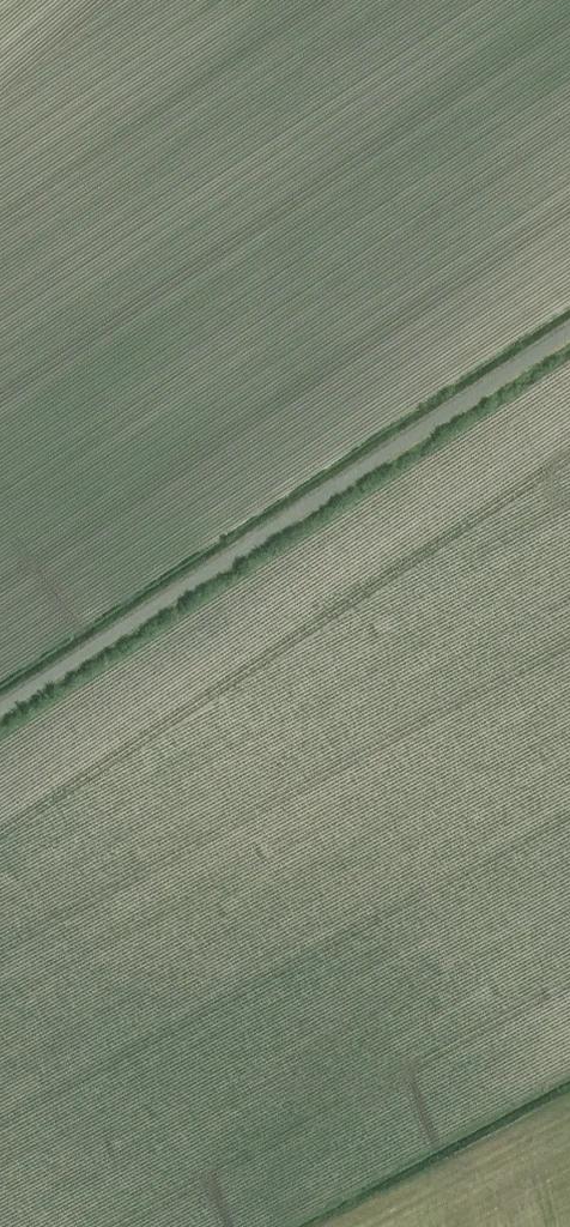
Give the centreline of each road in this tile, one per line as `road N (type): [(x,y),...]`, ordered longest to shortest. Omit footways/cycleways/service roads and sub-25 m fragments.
road 1 (track): [(569,329),(0,708)]

